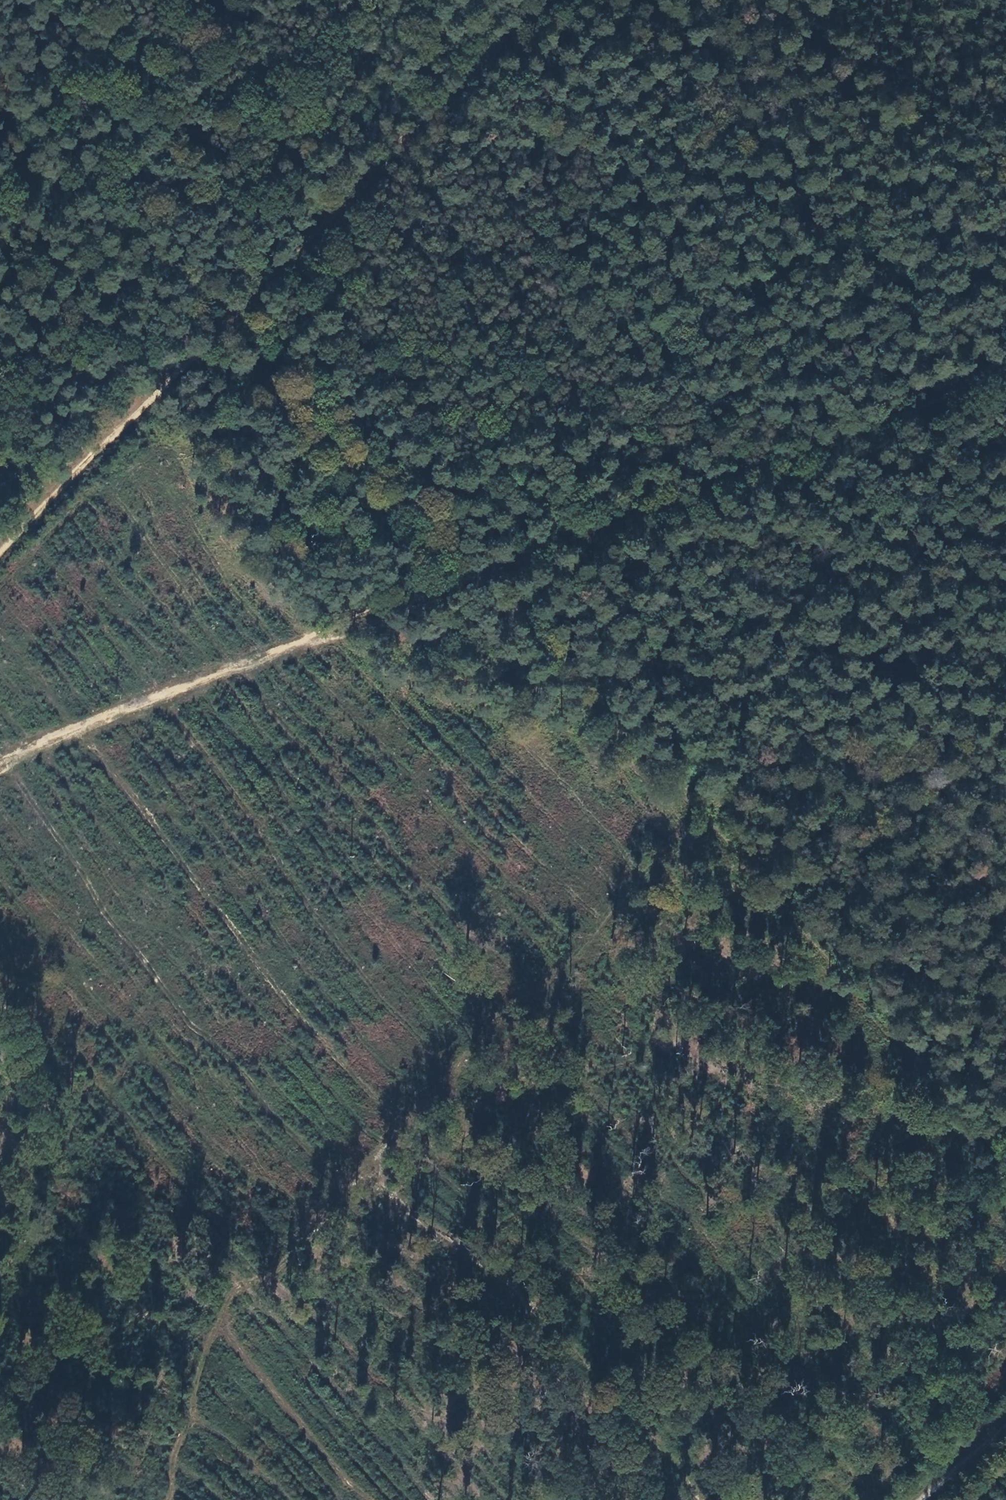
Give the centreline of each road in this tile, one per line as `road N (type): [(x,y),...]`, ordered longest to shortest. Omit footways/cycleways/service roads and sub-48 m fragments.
road 1 (track): [(0,552),(533,15)]

